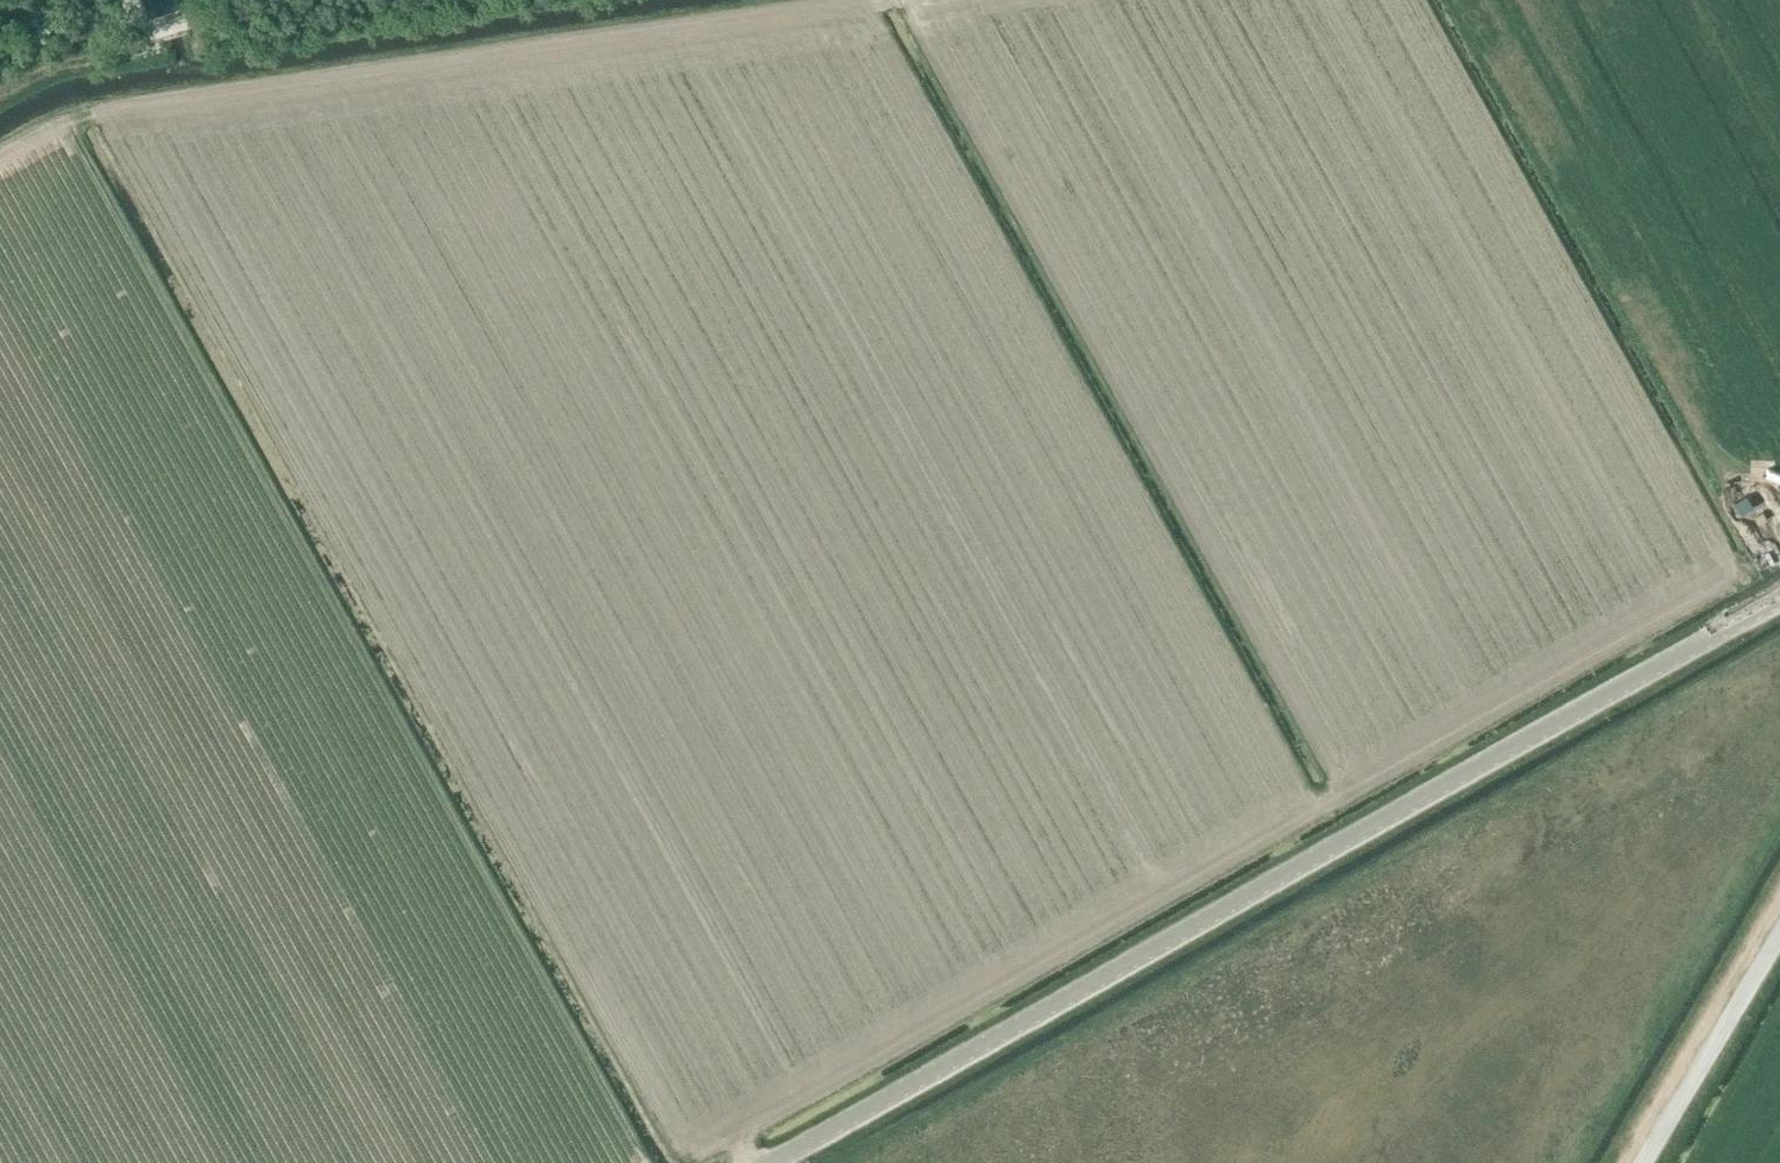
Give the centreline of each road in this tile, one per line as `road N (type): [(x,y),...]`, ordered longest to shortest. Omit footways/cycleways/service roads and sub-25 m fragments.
road 1 (unclassified): [(778,1162),(1146,948),(1779,600)]
road 2 (track): [(1779,925),(1641,1162)]

